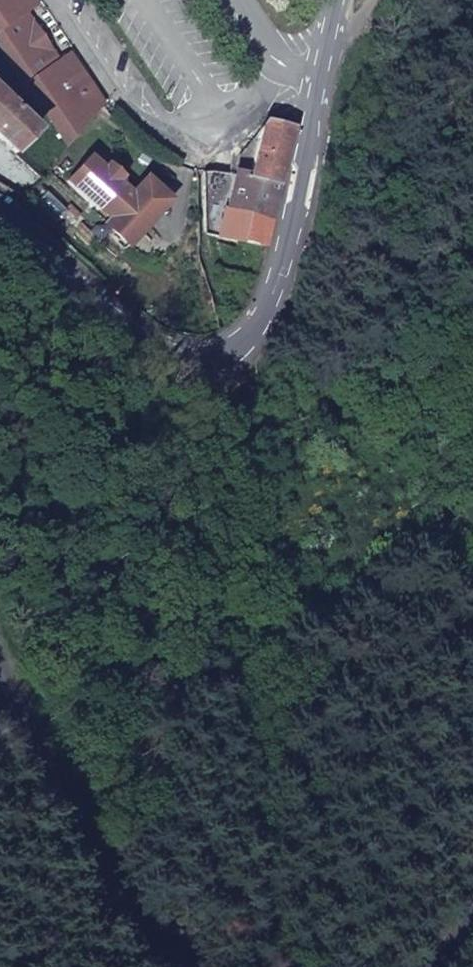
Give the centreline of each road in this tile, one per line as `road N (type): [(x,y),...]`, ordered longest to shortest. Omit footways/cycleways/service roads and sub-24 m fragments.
road 1 (secondary): [(0,231),(147,356),(173,370),(202,365),(244,340),(260,320),(279,273),(322,78)]
road 2 (secondary): [(147,966),(113,922),(0,682)]

